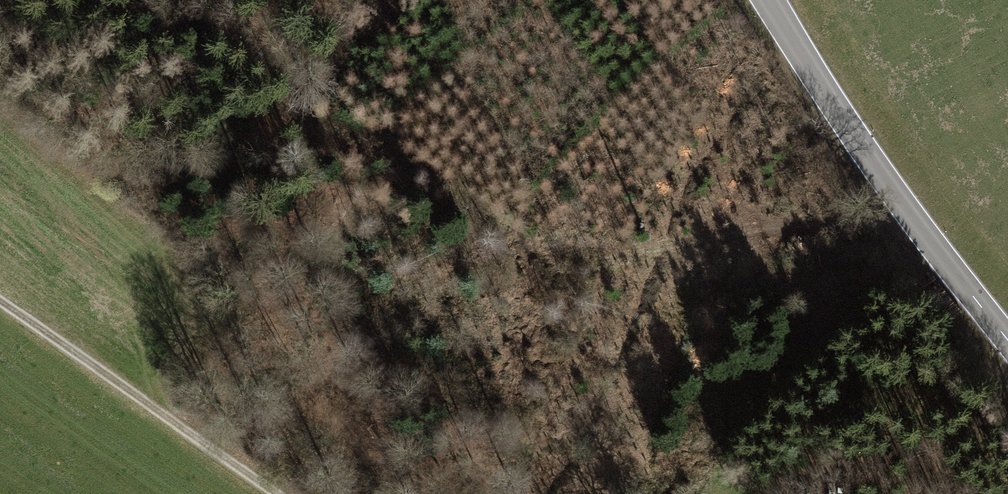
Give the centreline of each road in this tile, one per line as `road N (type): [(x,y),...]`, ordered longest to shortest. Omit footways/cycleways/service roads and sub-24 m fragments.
road 1 (track): [(908,214),(601,248),(542,243),(507,226),(371,126)]
road 2 (tertiary): [(765,0),(833,118),(1007,343)]
road 3 (track): [(0,301),(275,493)]

